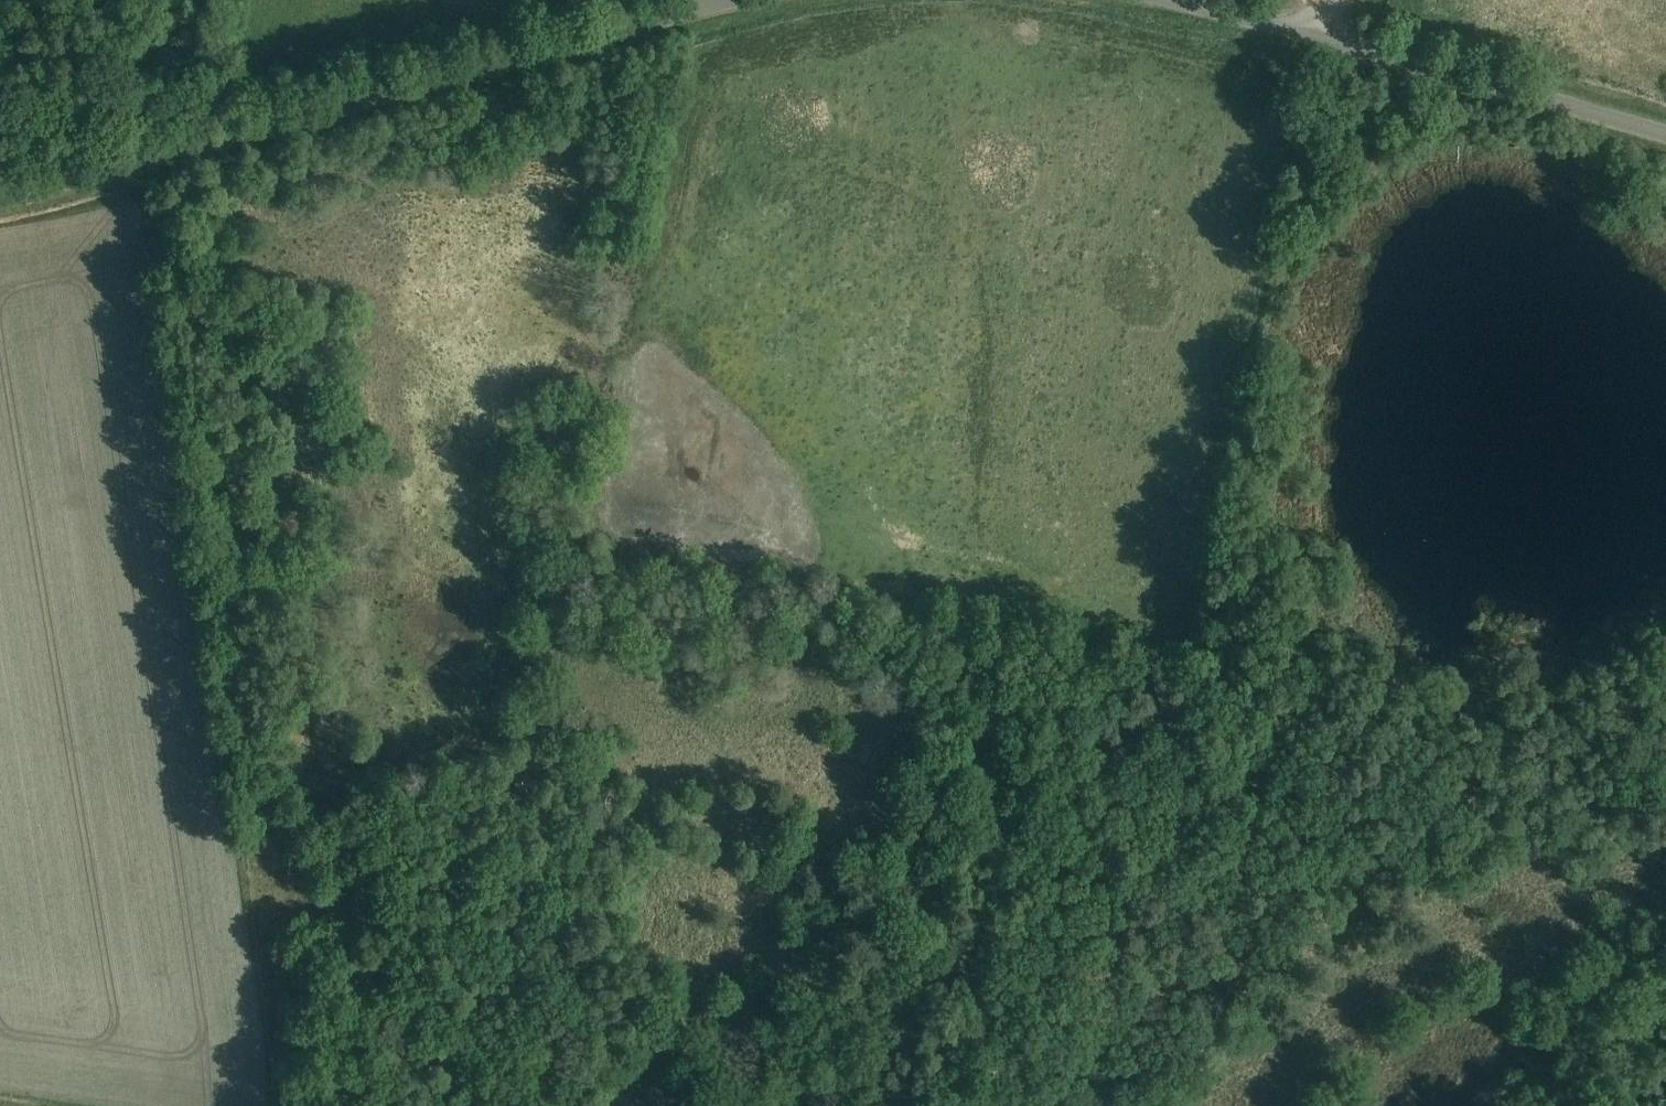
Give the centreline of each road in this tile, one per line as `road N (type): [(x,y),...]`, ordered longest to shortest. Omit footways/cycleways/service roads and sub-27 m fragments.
road 1 (unclassified): [(0,194),(734,0)]
road 2 (unclassified): [(1665,133),(1293,28)]

